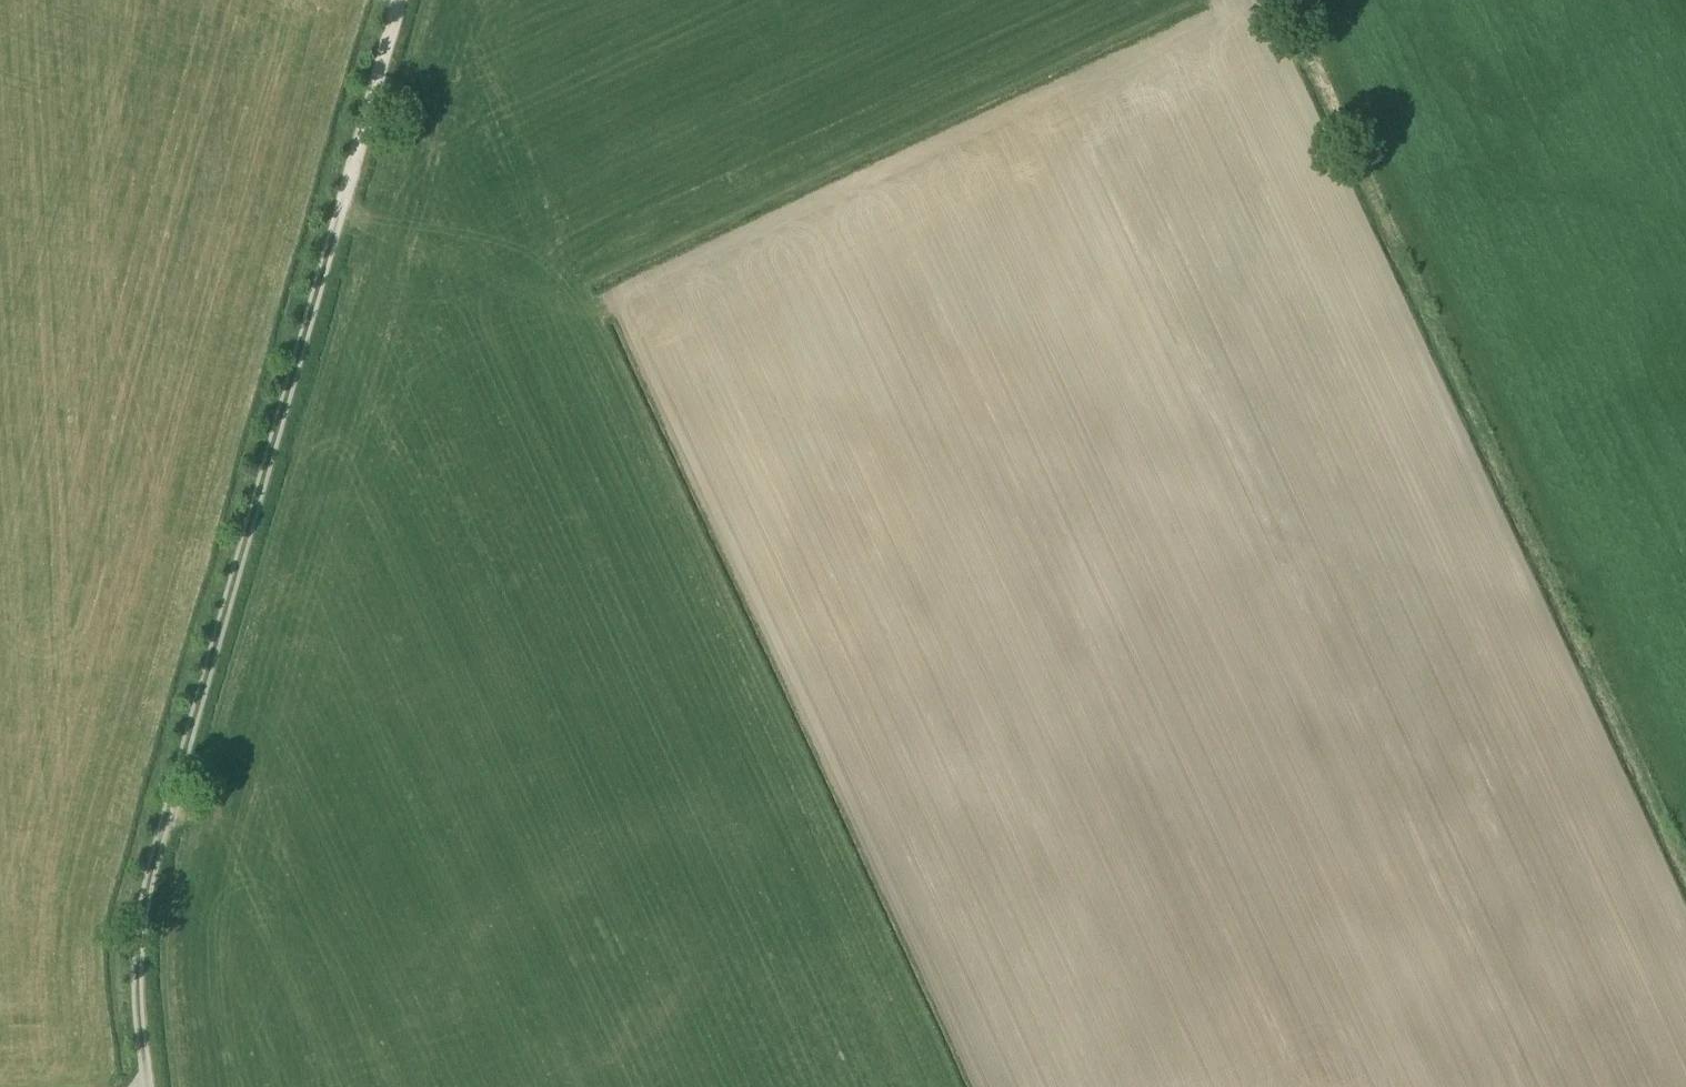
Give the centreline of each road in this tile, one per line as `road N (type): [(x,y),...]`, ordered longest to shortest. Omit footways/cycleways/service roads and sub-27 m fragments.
road 1 (track): [(397,0),(142,915),(135,982),(147,1086)]

